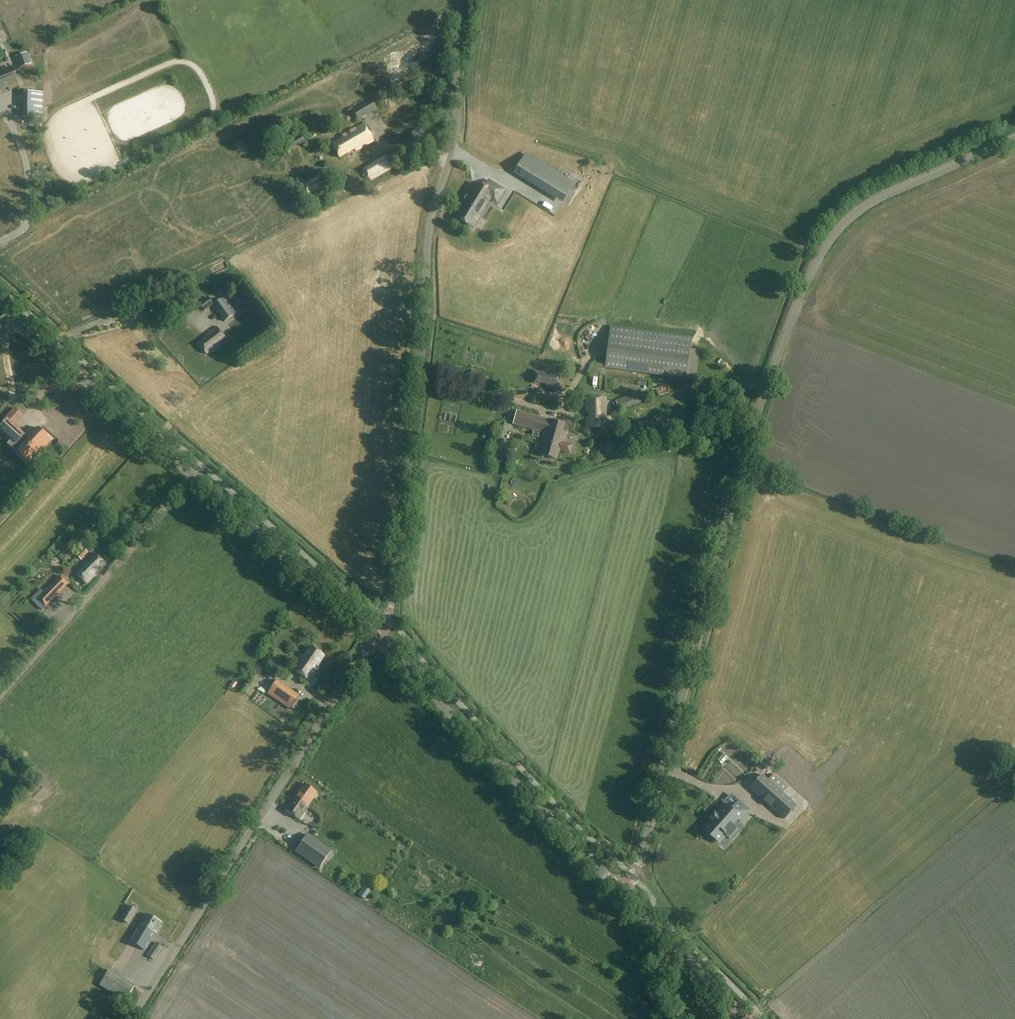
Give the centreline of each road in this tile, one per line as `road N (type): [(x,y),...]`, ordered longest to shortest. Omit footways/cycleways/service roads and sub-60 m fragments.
road 1 (unclassified): [(621,890),(637,867),(755,418),(822,245),(865,205),(1014,140)]
road 2 (unclassified): [(376,637),(389,620),(430,227),(458,120),(460,0)]
road 3 (tertiary): [(376,637),(0,309)]
road 4 (unclassified): [(129,1018),(376,637)]
road 5 (tertiary): [(621,890),(376,637)]
road 6 (track): [(194,475),(0,697)]
road 7 (tertiary): [(745,1018),(621,890)]

